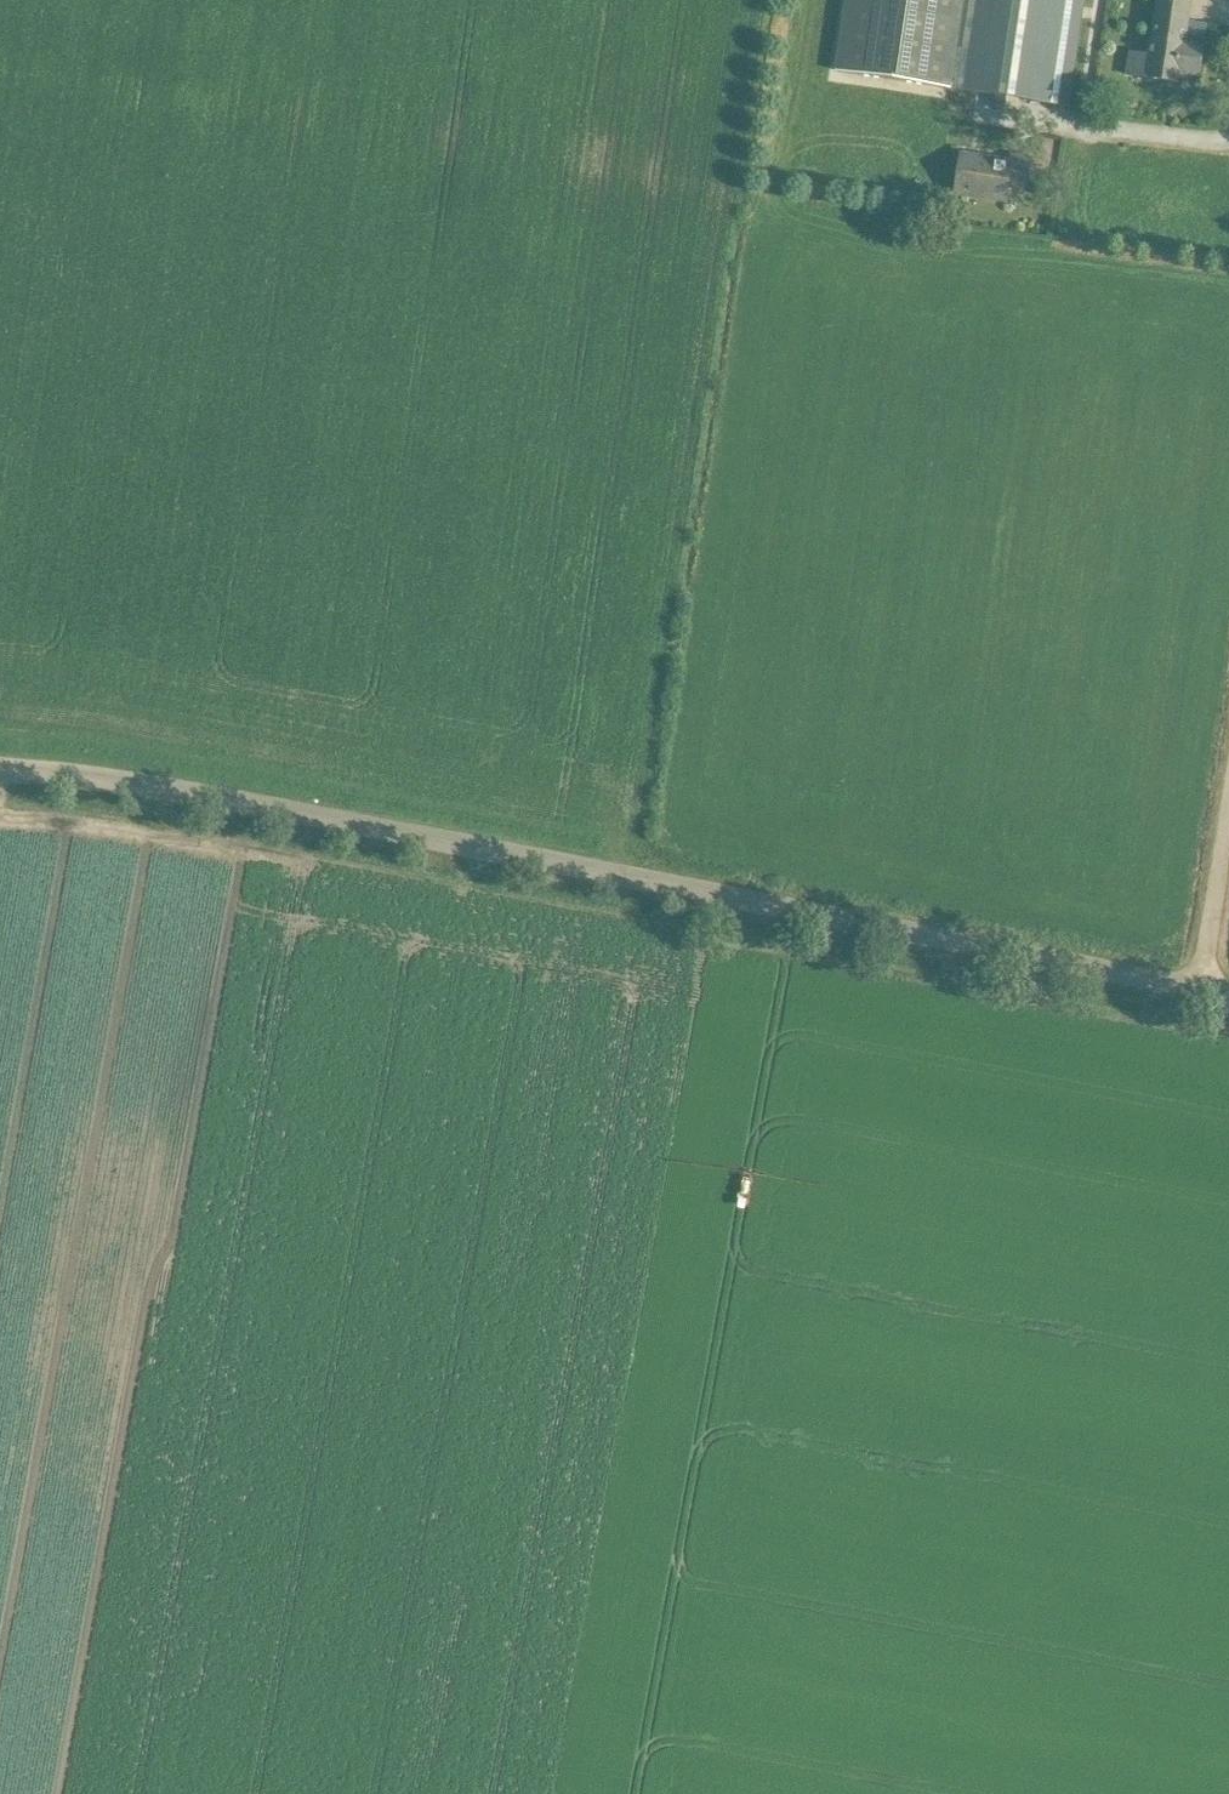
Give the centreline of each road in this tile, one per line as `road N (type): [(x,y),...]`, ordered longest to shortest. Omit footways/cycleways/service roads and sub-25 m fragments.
road 1 (unclassified): [(1228,992),(97,778),(0,771)]
road 2 (track): [(1210,989),(1228,861)]

